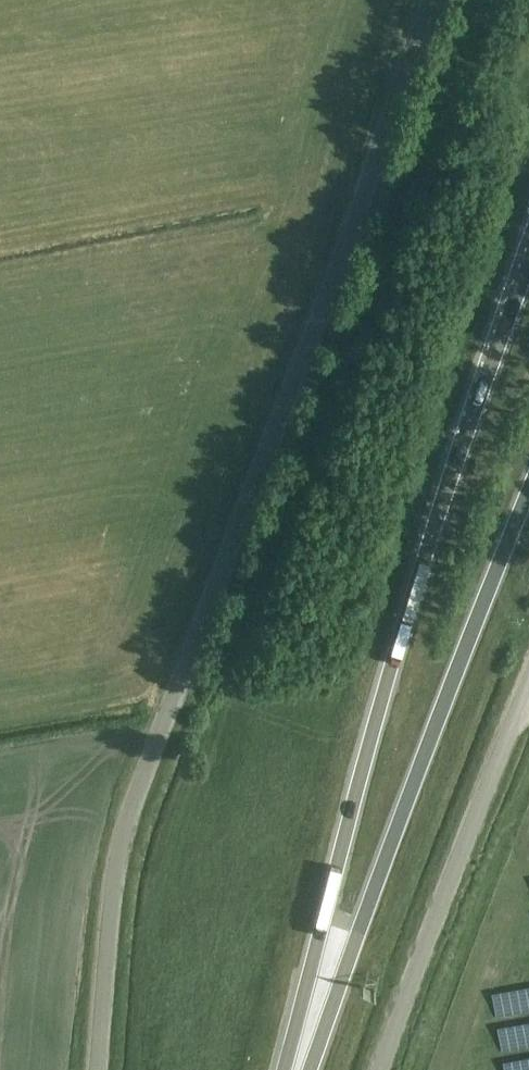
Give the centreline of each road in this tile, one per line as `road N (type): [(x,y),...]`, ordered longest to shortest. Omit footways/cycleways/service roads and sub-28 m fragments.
road 1 (unclassified): [(431,0),(123,833),(97,1069)]
road 2 (trunk): [(528,266),(401,632),(291,1069)]
road 3 (trunk): [(305,1069),(528,494)]
road 4 (unclassified): [(381,1069),(528,681)]

